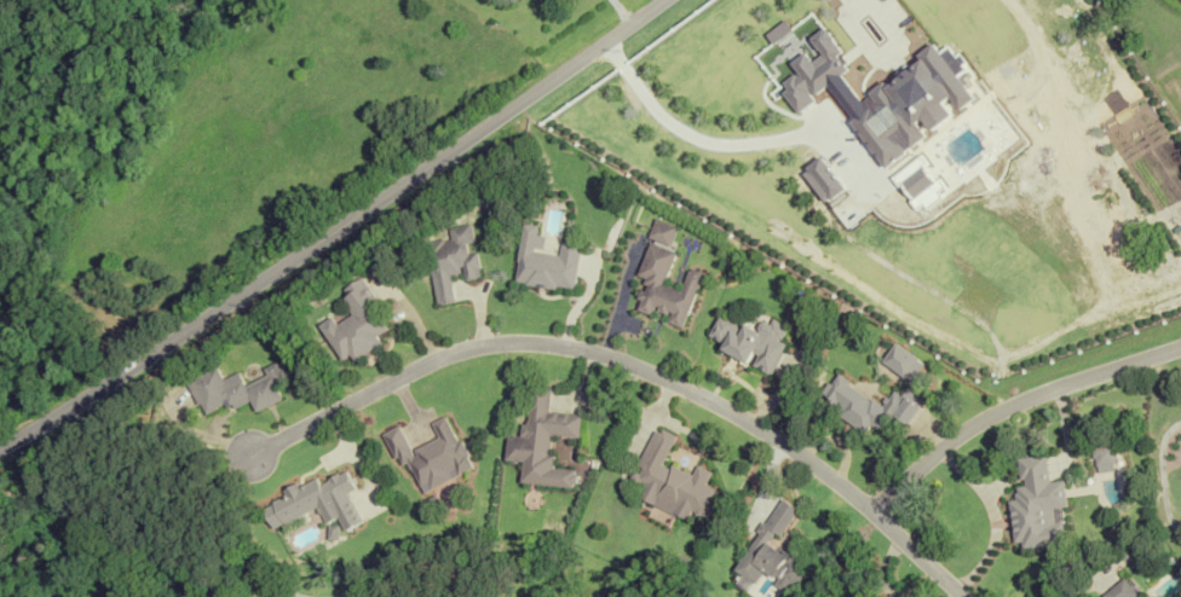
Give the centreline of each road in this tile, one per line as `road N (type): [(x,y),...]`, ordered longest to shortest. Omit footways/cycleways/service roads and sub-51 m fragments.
road 1 (residential): [(244,458),(461,352),(548,347),(666,378),(749,423),(819,470),(963,596)]
road 2 (tertiary): [(0,451),(273,274),(661,0)]
road 3 (residential): [(871,515),(968,424),(1180,345)]

